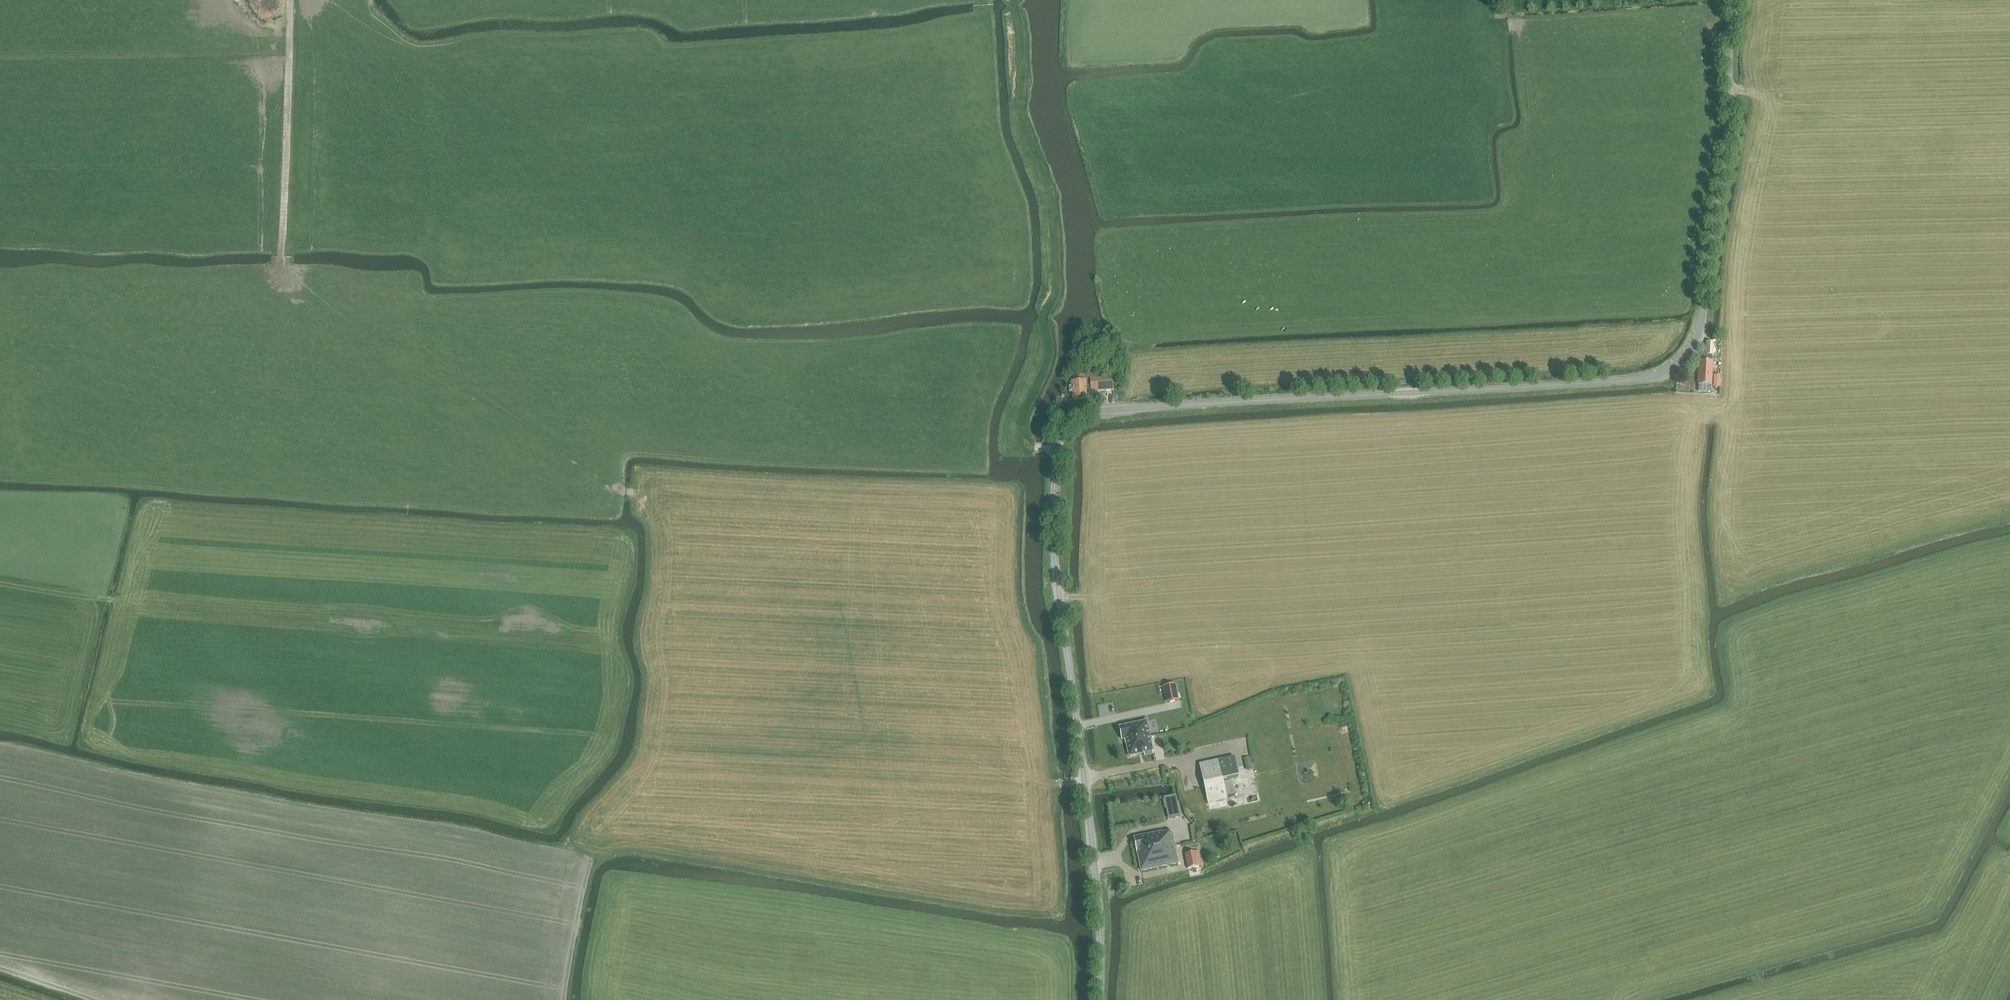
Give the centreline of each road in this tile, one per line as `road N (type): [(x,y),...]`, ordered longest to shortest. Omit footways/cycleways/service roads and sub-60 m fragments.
road 1 (unclassified): [(1100,999),(1102,898),(1055,571),(1055,452),(1062,427),(1092,413),(1648,381),(1682,368),(1702,331),(1737,0)]
road 2 (track): [(281,269),(291,0)]
road 3 (track): [(888,808),(1085,782)]
road 4 (track): [(272,966),(133,999)]

